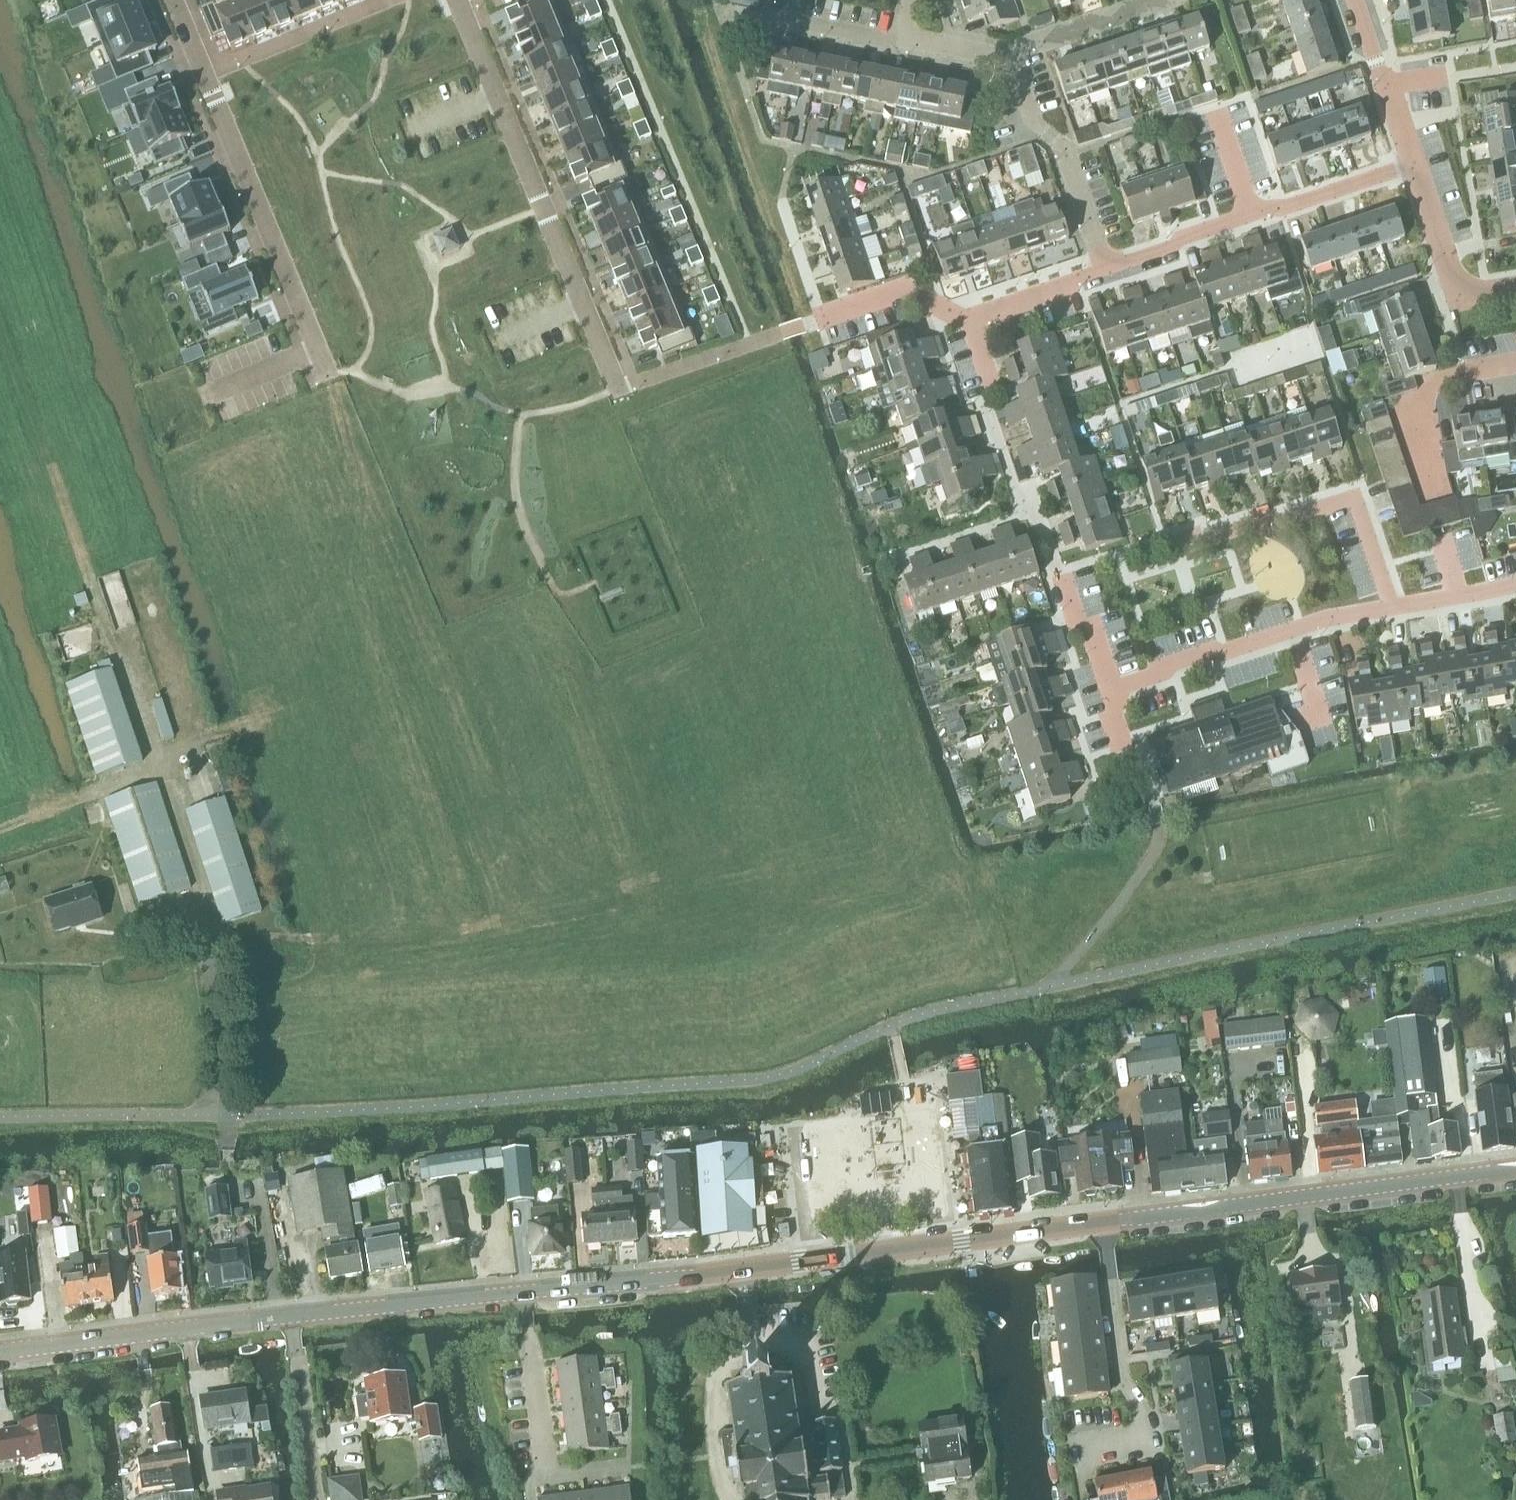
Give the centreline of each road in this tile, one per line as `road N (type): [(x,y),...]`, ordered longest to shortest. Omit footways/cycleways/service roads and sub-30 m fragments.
road 1 (secondary): [(523,1291),(1102,1223)]
road 2 (residential): [(460,0),(620,390)]
road 3 (secondary): [(1102,1223),(1515,1171)]
road 4 (residential): [(1108,685),(1036,510),(1021,502),(985,419),(979,402),(989,383),(967,312)]
road 5 (residential): [(205,73),(330,380)]
road 6 (residential): [(1076,1451),(1147,1441),(1143,1414),(1123,1383),(1102,1223)]
road 7 (residential): [(1389,603),(1356,499),(1175,549)]
road 8 (secondary): [(0,1352),(292,1316)]
road 9 (residential): [(1103,270),(1064,154),(1032,117),(1012,53)]
road 10 (secondary): [(292,1316),(523,1291)]
road 11 (unclassified): [(0,1119),(226,1115)]
road 12 (residential): [(1433,492),(1410,407),(1470,375),(1515,368)]
road 13 (residential): [(390,0),(205,73)]
road 14 (residential): [(1515,289),(1462,293),(1415,161)]
road 15 (residential): [(538,1480),(543,1452),(523,1291)]
road 16 (residential): [(1108,685),(1291,639)]
road 17 (residential): [(1276,589),(1232,601),(1222,568),(1290,548),(1300,582)]
road 18 (residential): [(721,10),(882,40),(904,35)]
road 19 (residential): [(318,1499),(292,1316)]
road 20 (residential): [(1252,216),(1415,161)]
road 21 (residential): [(1415,161),(1359,0)]
road 22 (residential): [(1012,53),(1166,0)]
road 23 (residential): [(1103,270),(1252,216)]
road 24 (residential): [(828,319),(904,294),(967,312)]
road 25 (residential): [(967,312),(1103,270)]
road 26 (residential): [(1389,603),(1419,607),(1515,587)]

